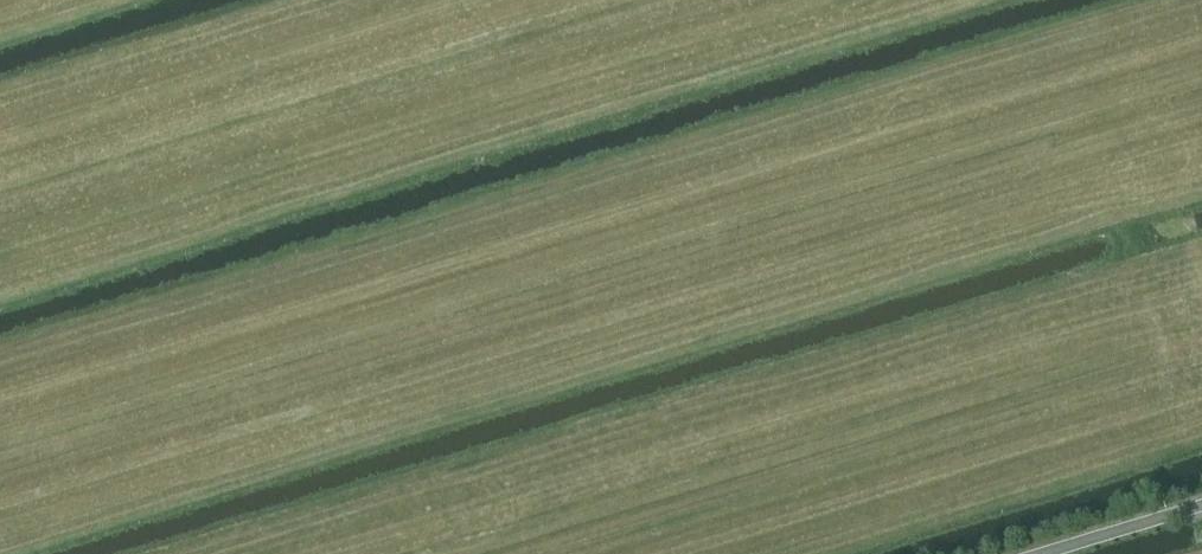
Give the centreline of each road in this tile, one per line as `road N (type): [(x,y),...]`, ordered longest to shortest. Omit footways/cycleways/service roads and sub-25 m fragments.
road 1 (unclassified): [(1039,553),(1201,505)]

